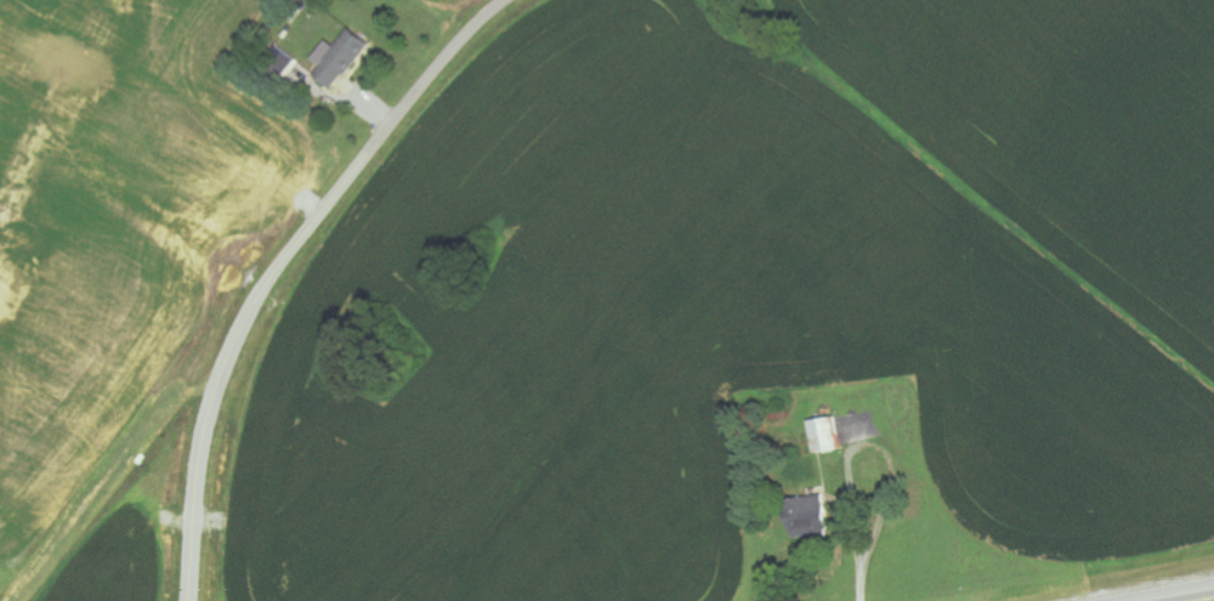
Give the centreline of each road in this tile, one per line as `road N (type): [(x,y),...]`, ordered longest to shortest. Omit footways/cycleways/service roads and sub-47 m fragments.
road 1 (residential): [(191,600),(210,416),(250,308),(441,66),(510,0)]
road 2 (primary): [(1051,600),(1213,570)]

